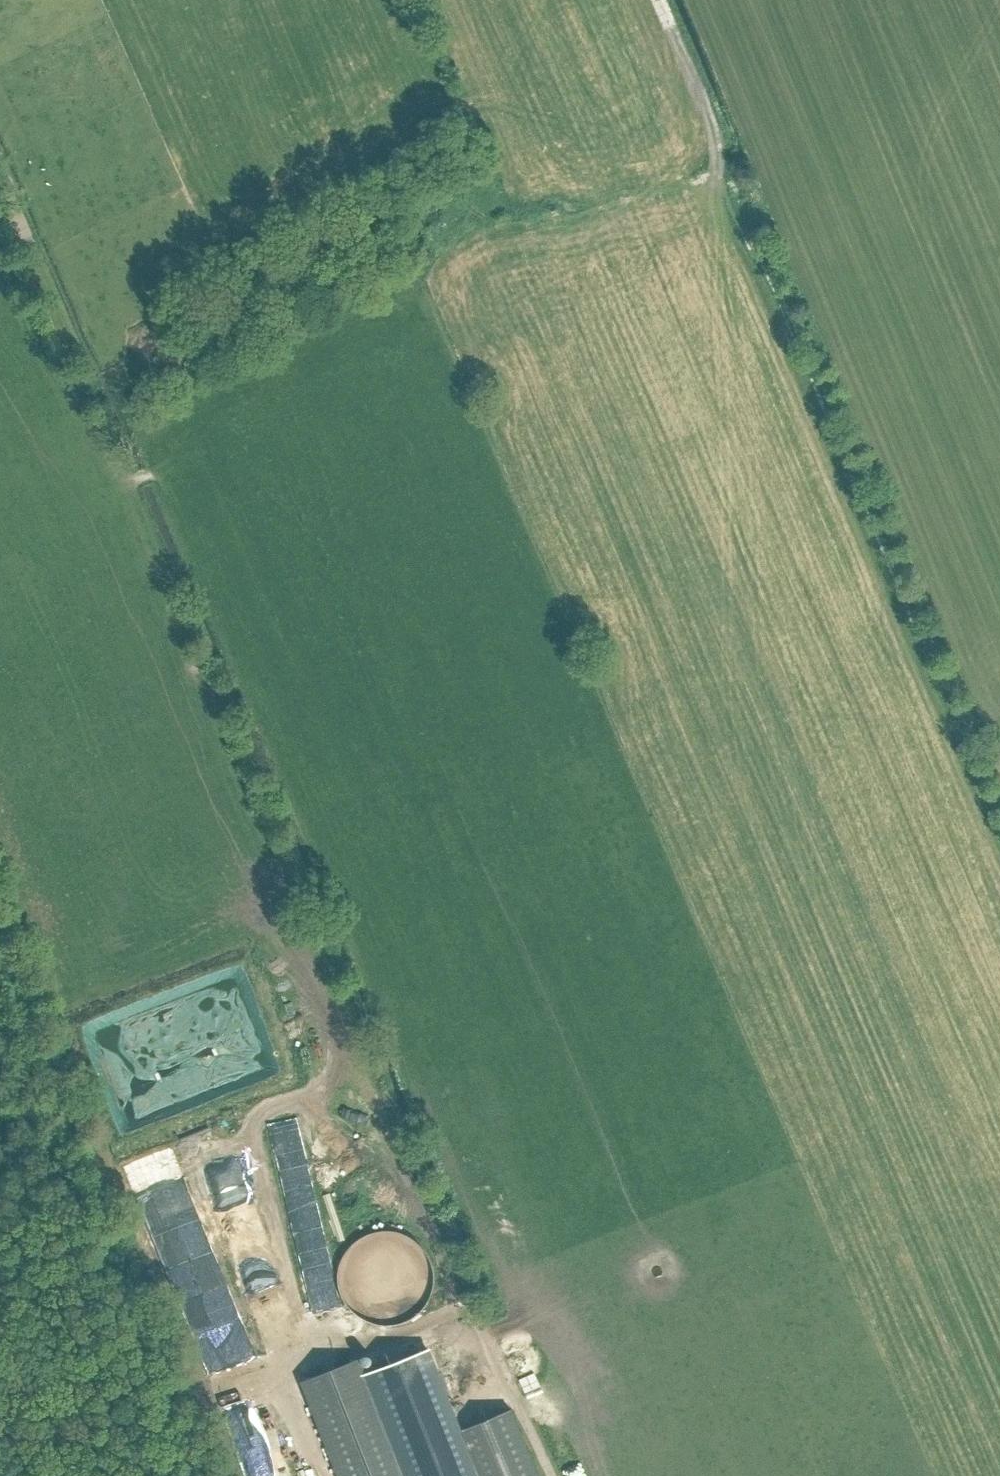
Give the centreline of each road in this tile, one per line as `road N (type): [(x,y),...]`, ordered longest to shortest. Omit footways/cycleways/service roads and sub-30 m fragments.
road 1 (track): [(0,886),(233,1475)]

